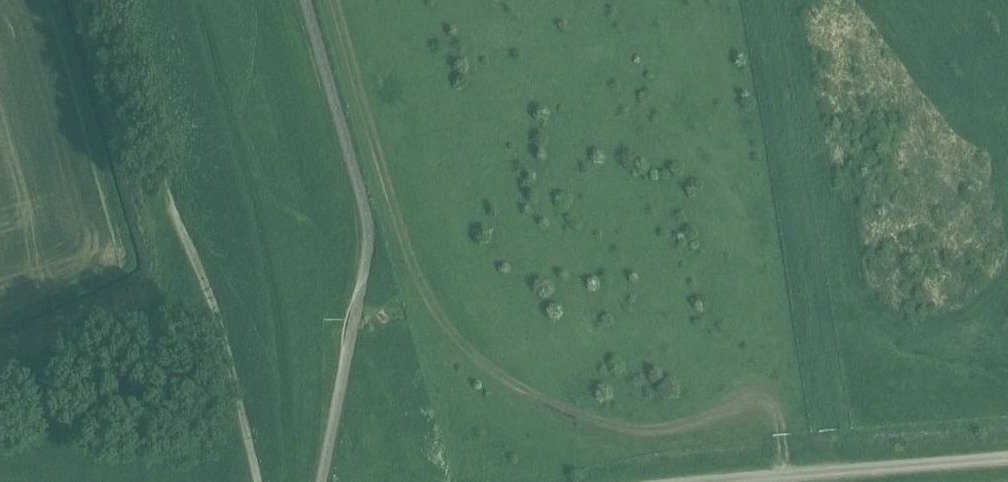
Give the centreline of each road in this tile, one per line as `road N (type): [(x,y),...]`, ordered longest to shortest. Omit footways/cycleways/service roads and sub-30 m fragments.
road 1 (track): [(789,475),(779,413),(667,434),(622,432),(514,383),(458,343),(401,221),(339,0)]
road 2 (track): [(198,0),(290,358),(290,481)]
road 3 (unclassified): [(707,481),(1007,459)]

